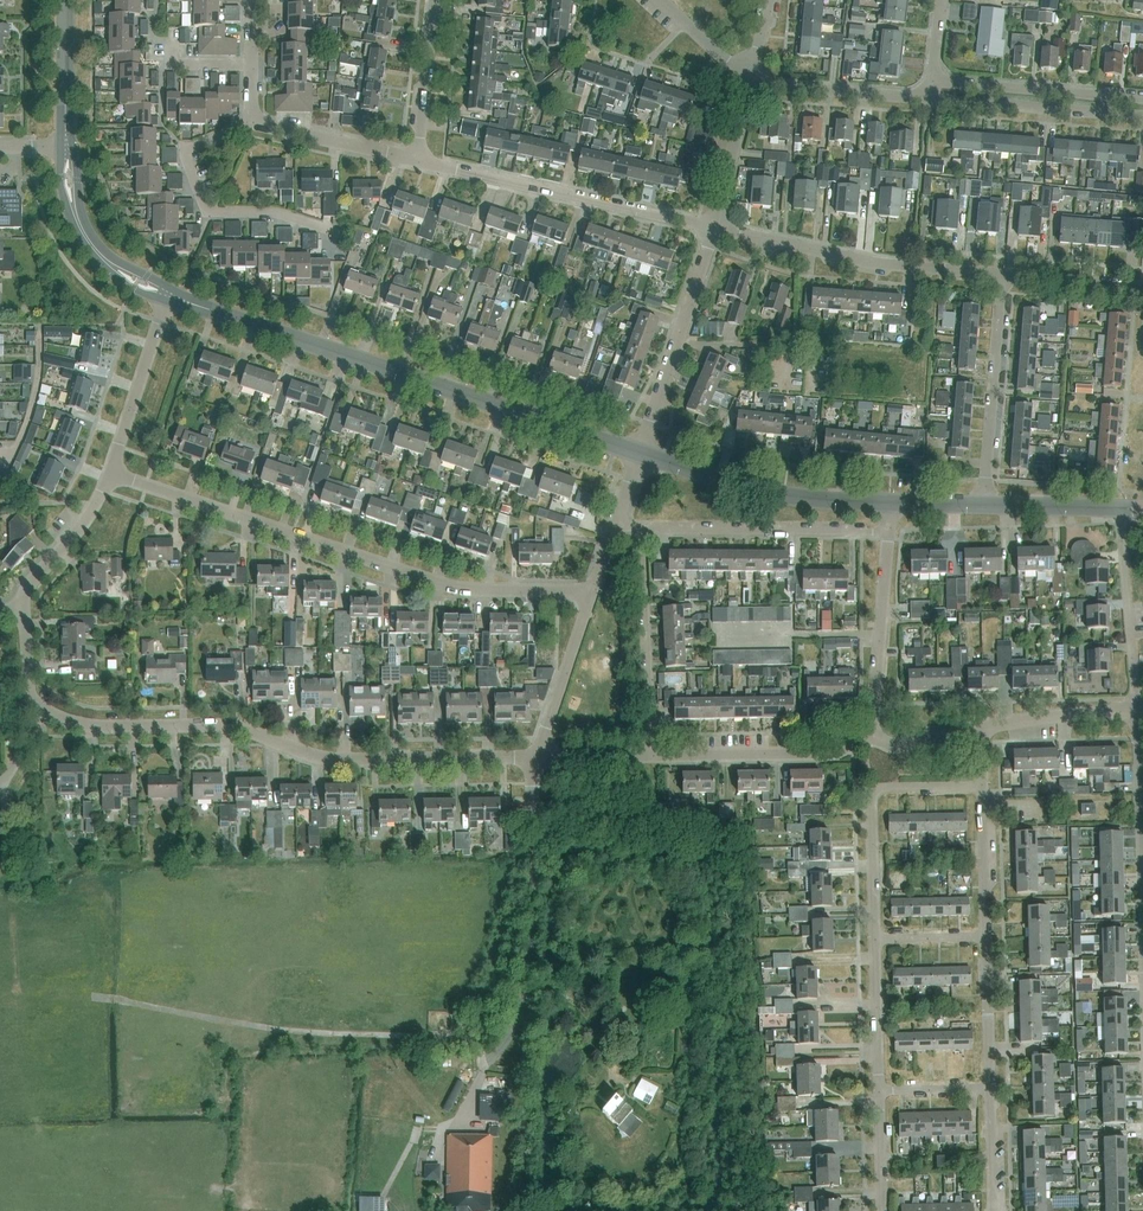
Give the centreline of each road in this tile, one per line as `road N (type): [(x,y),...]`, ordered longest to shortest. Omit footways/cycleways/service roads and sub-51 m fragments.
road 1 (residential): [(538,758),(338,761),(224,725),(106,726),(43,709)]
road 2 (residential): [(594,589),(453,586),(110,473)]
road 3 (tertiary): [(167,297),(638,453)]
road 4 (residential): [(715,228),(418,162)]
road 5 (residential): [(418,162),(252,123),(254,0)]
road 6 (residential): [(1003,275),(873,264),(715,228)]
road 7 (tertiary): [(638,453),(777,494),(894,504)]
road 8 (residential): [(524,1013),(538,758)]
road 9 (residential): [(877,940),(876,792),(983,787)]
road 10 (residential): [(890,532),(642,532)]
road 11 (residential): [(1142,953),(1137,712)]
road 12 (residential): [(638,453),(715,228)]
road 13 (residential): [(984,506),(1003,275)]
road 14 (residential): [(875,734),(840,753),(654,757)]
road 15 (residential): [(654,757),(642,532)]
road 16 (residential): [(930,99),(1142,117)]
road 17 (residential): [(1142,99),(931,82)]
road 18 (residential): [(875,734),(890,532)]
road 19 (tertiary): [(67,149),(79,234),(98,257),(167,297)]
road 20 (residential): [(110,473),(167,297)]
road 21 (residential): [(748,84),(930,99)]
road 22 (residential): [(538,758),(594,589)]
road 23 (residential): [(1137,712),(1121,536)]
road 24 (residential): [(24,611),(28,587),(97,504),(110,473)]
road 25 (residential): [(418,162),(435,0)]
road 26 (tertiary): [(984,506),(1142,509)]
road 27 (residential): [(1137,712),(1064,713),(981,728)]
road 28 (residential): [(989,1089),(987,936)]
road 29 (residential): [(881,1092),(877,940)]
road 30 (residential): [(987,936),(983,787)]
road 31 (tertiary): [(66,0),(67,149)]
road 32 (residential): [(715,228),(748,84)]
road 33 (residential): [(1142,286),(1003,275)]
road 34 (residential): [(748,84),(660,0)]
road 35 (residential): [(993,1210),(989,1089)]

